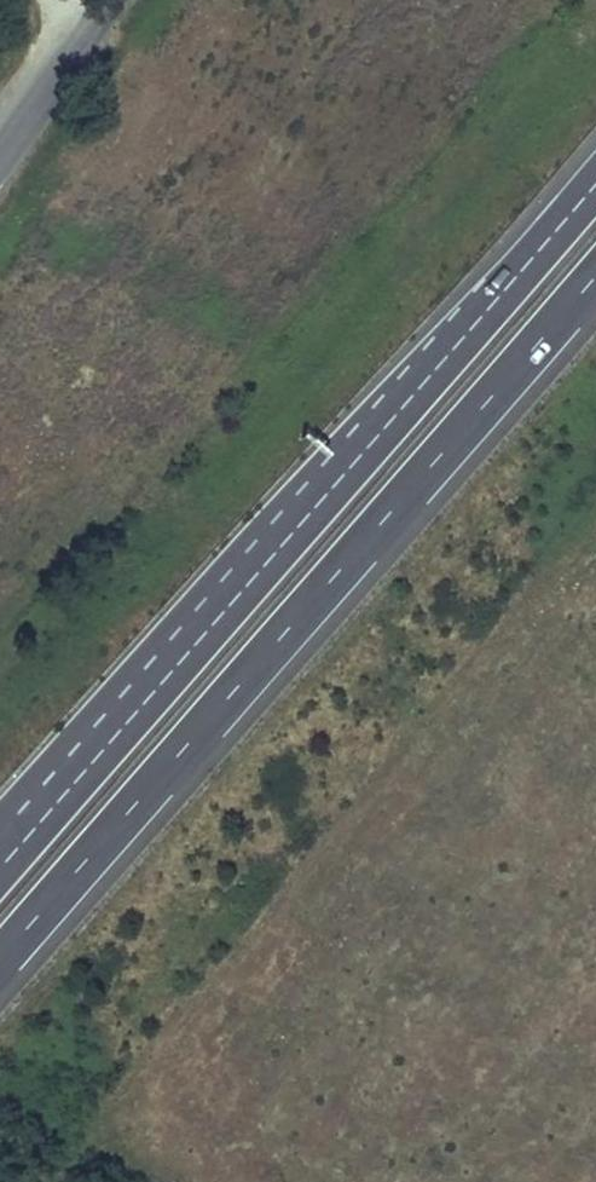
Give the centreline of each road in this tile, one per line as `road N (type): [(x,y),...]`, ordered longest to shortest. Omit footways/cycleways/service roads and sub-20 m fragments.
road 1 (trunk): [(0,960),(595,277)]
road 2 (trunk): [(308,516),(0,872)]
road 3 (trunk): [(595,184),(308,516)]
road 4 (trunk): [(308,516),(0,821)]
road 5 (tertiary): [(111,0),(0,156)]

